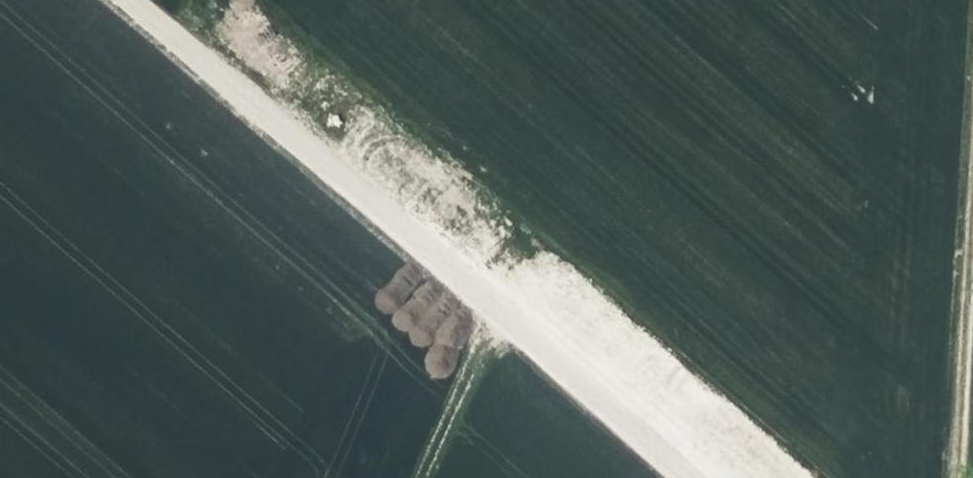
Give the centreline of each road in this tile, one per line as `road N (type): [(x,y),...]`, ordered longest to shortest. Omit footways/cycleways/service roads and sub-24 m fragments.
road 1 (track): [(686,477),(133,0)]
road 2 (track): [(951,477),(972,107)]
road 3 (track): [(501,311),(421,477)]

